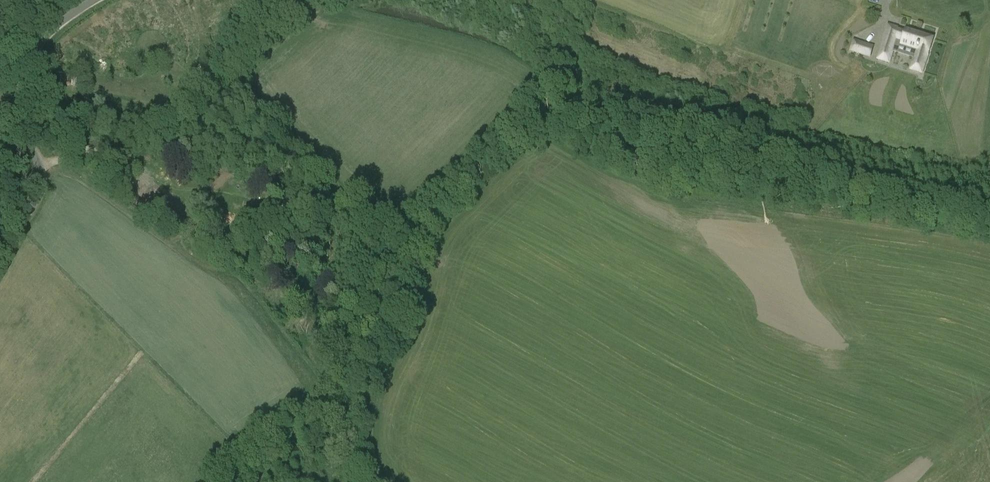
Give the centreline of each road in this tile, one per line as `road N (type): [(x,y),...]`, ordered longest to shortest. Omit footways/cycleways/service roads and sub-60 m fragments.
road 1 (tertiary): [(0,260),(39,191),(39,167),(18,115),(21,78),(34,49),(93,0)]

